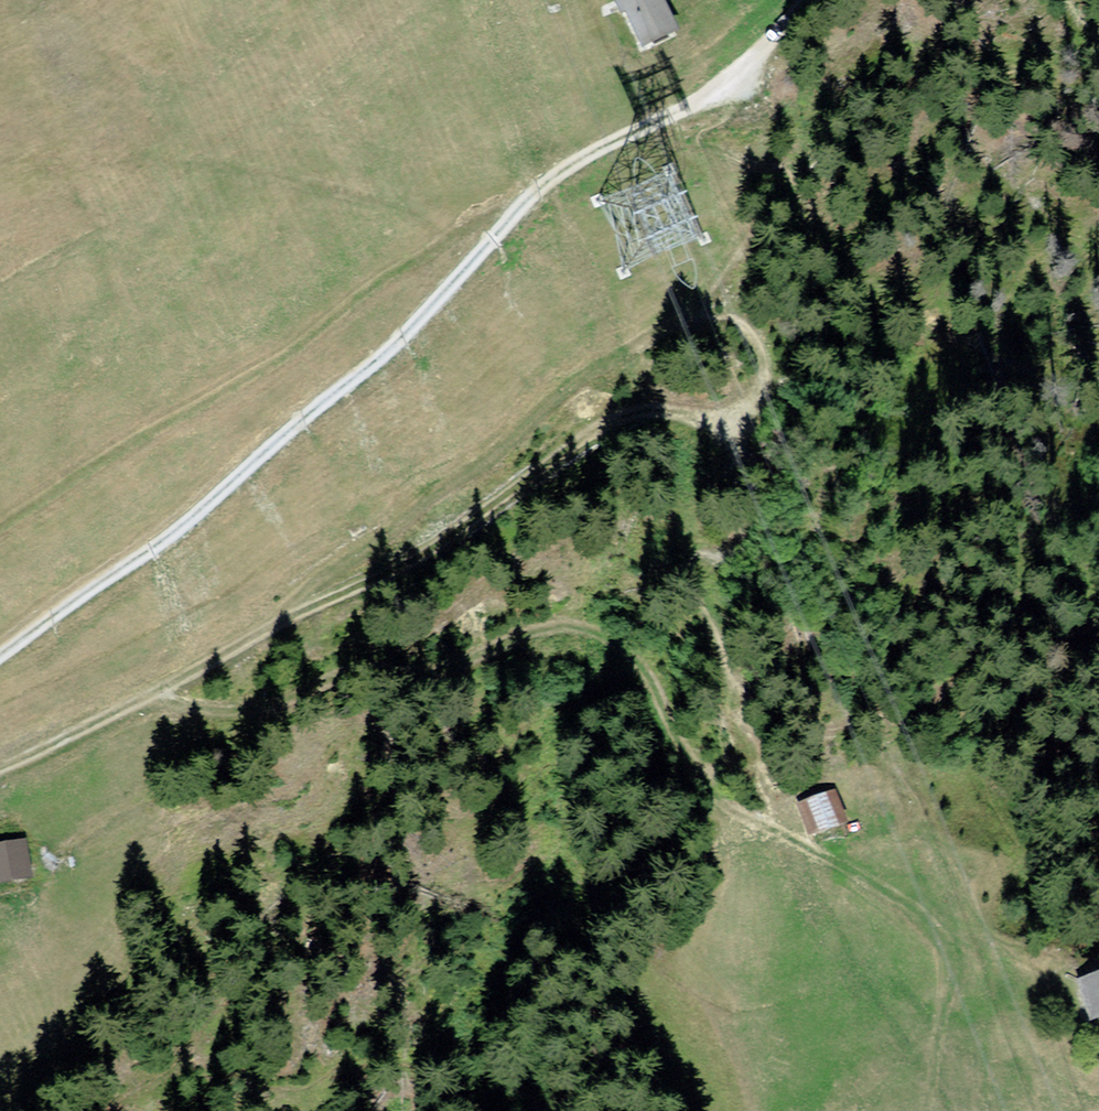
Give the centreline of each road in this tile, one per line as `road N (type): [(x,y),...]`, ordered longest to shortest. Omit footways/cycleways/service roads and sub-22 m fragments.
road 1 (track): [(0,655),(181,526),(370,365),(537,190),(600,146),(728,87)]
road 2 (track): [(724,429),(663,407),(613,418),(420,557),(308,607),(161,693),(0,764)]
road 3 (track): [(161,693),(234,707),(306,693),(379,663),(438,671),(555,624),(601,632),(641,666),(702,781),(745,819),(830,858)]
road 4 (track): [(724,429),(778,490),(701,563),(750,759)]

